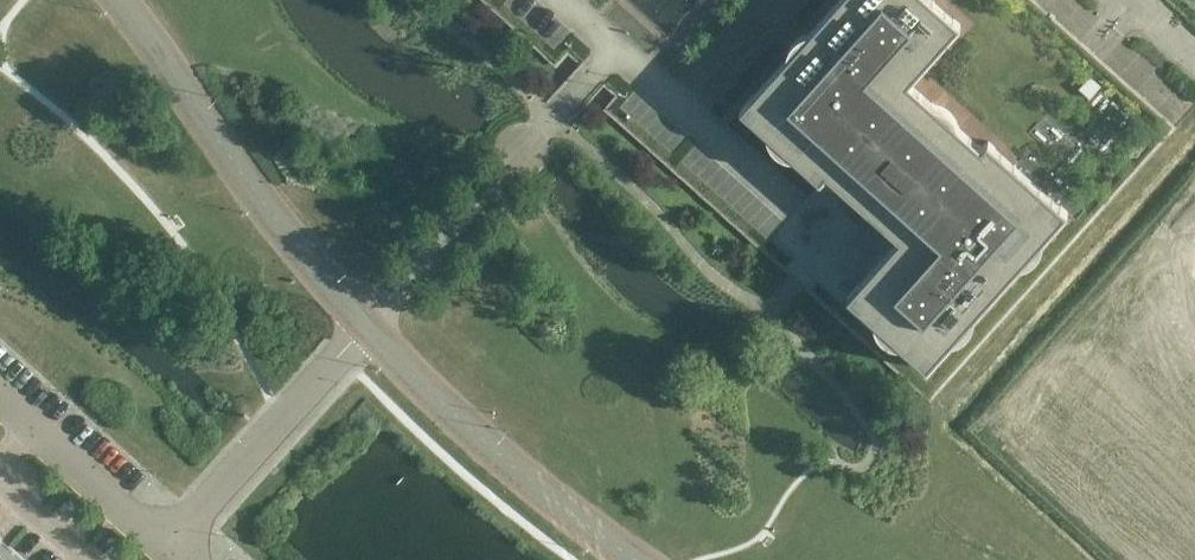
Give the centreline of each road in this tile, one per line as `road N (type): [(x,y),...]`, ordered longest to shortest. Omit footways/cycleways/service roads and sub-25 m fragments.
road 1 (tertiary): [(367,327),(280,227),(113,0)]
road 2 (unclassified): [(169,555),(367,327)]
road 3 (unclassified): [(0,406),(169,555)]
road 4 (tertiary): [(633,559),(471,430)]
road 5 (tertiary): [(471,430),(367,327)]

